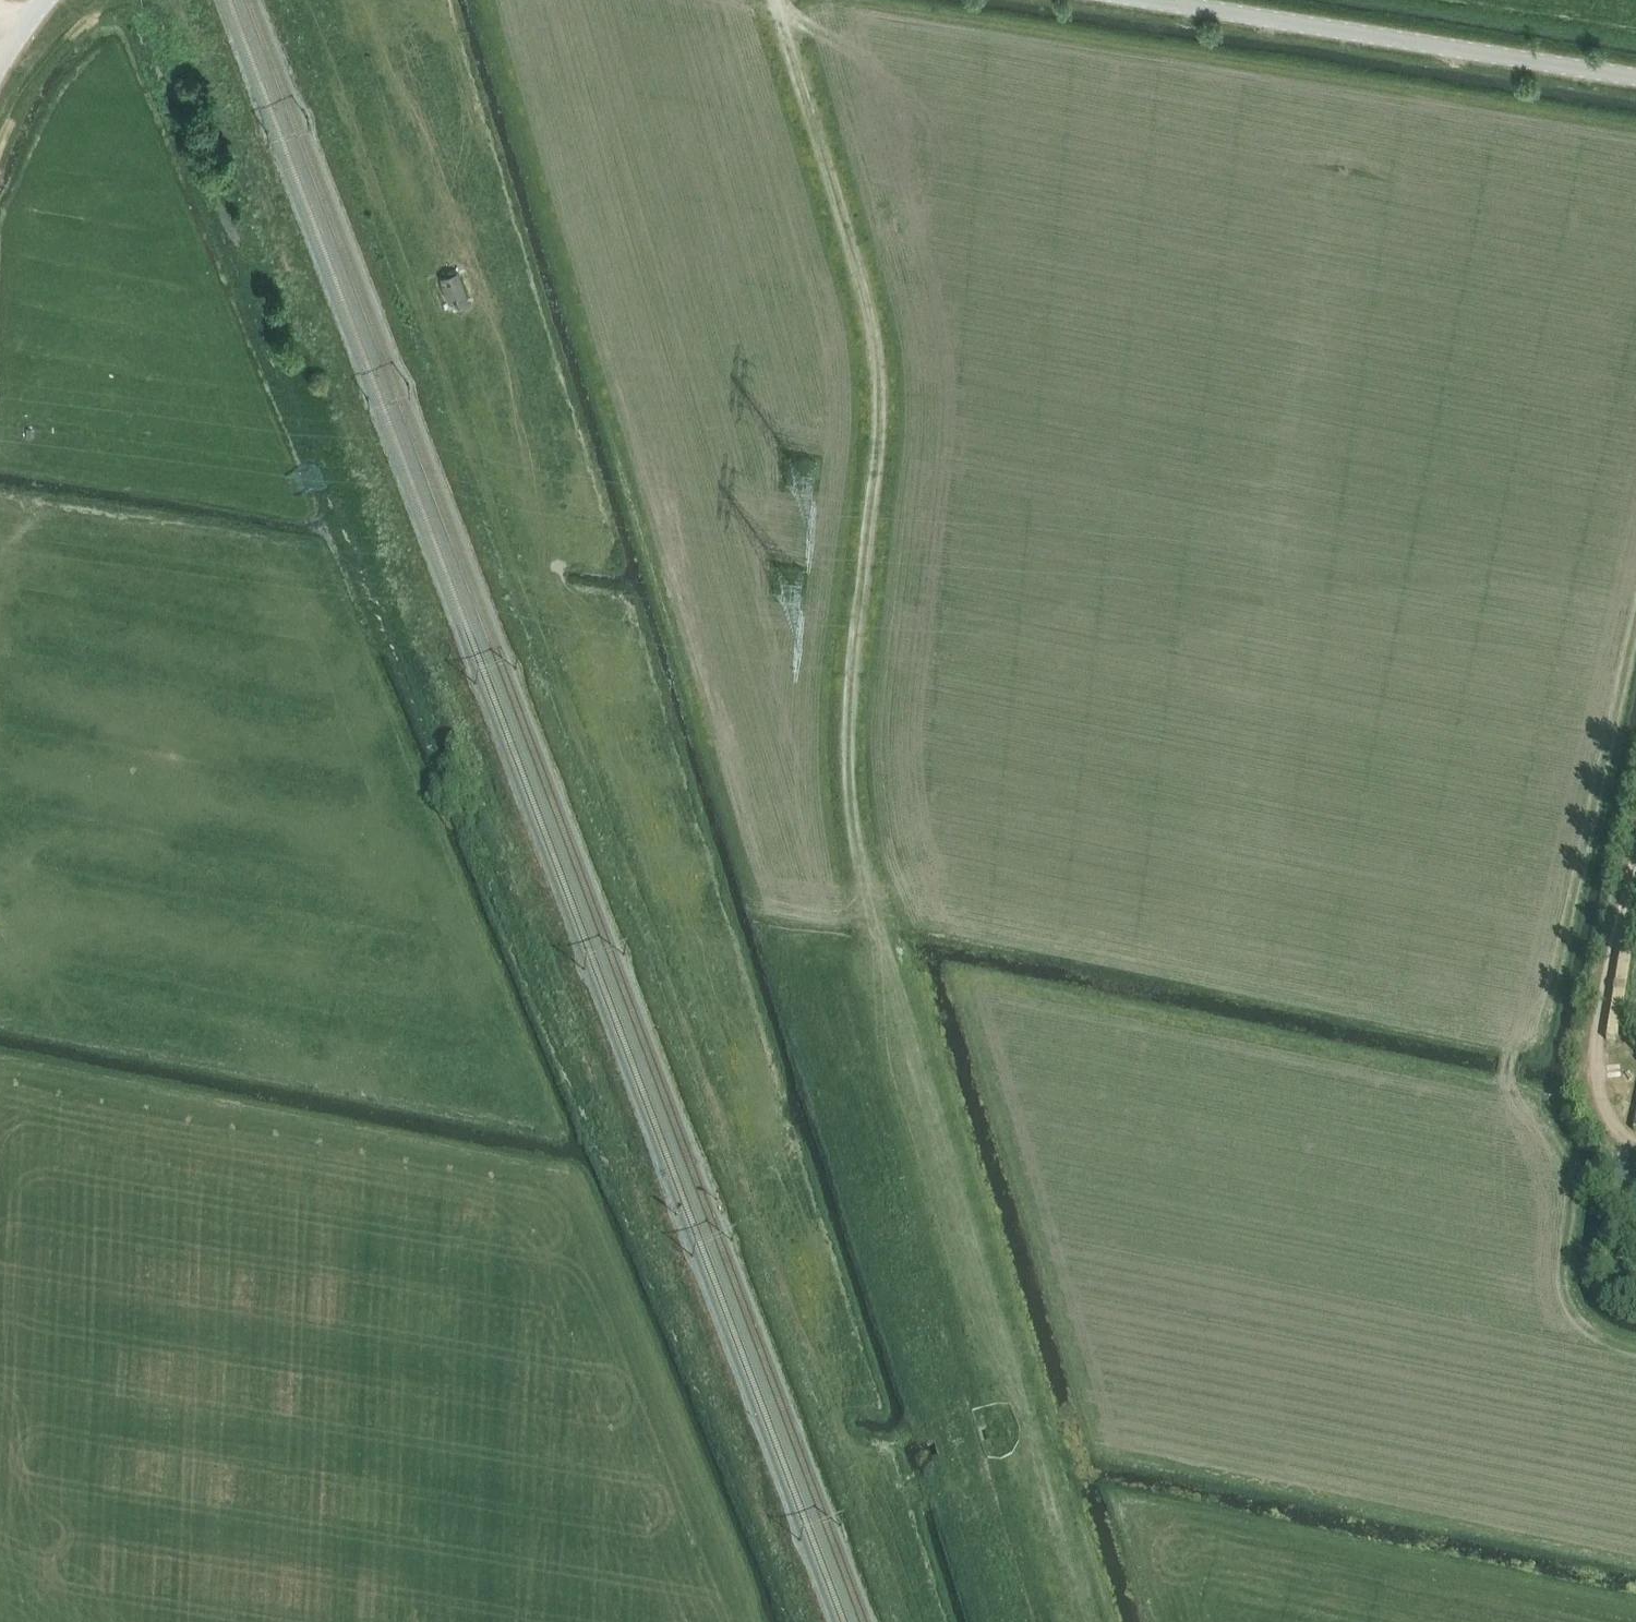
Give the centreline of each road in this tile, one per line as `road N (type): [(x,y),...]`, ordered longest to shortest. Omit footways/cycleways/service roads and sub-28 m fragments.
road 1 (unclassified): [(1635,76),(1158,0)]
road 2 (track): [(1635,854),(1597,1061),(1607,1112),(1635,1144)]

